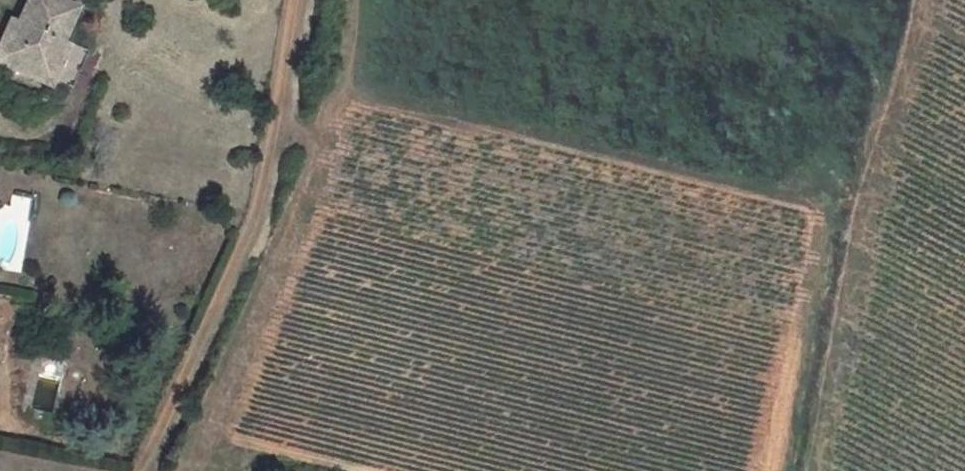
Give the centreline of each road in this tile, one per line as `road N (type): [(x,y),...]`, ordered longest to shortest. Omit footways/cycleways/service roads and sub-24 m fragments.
road 1 (track): [(137,470),(257,209),(293,0)]

